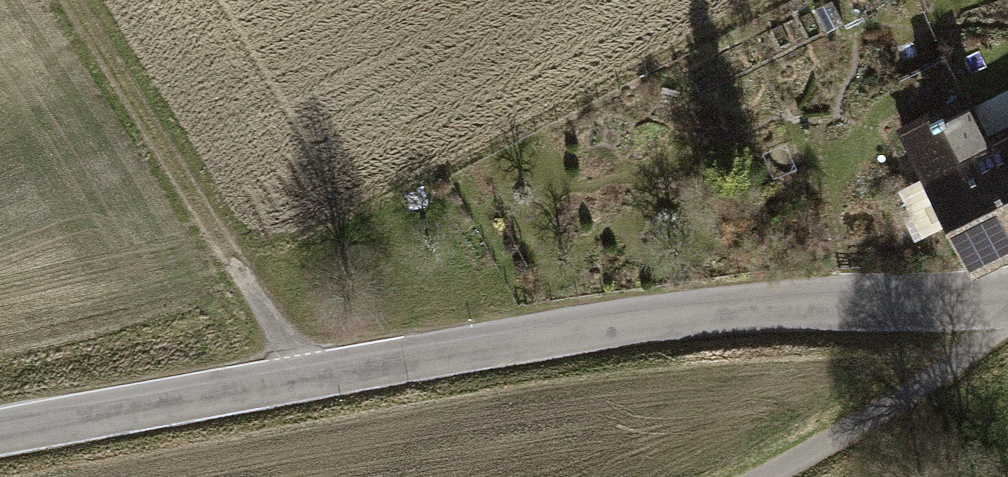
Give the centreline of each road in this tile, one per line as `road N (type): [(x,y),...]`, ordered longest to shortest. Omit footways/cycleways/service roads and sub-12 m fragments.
road 1 (unclassified): [(1007,302),(783,302),(673,316),(0,437)]
road 2 (track): [(297,381),(67,0)]
road 3 (track): [(994,304),(943,379),(826,458),(781,476)]

